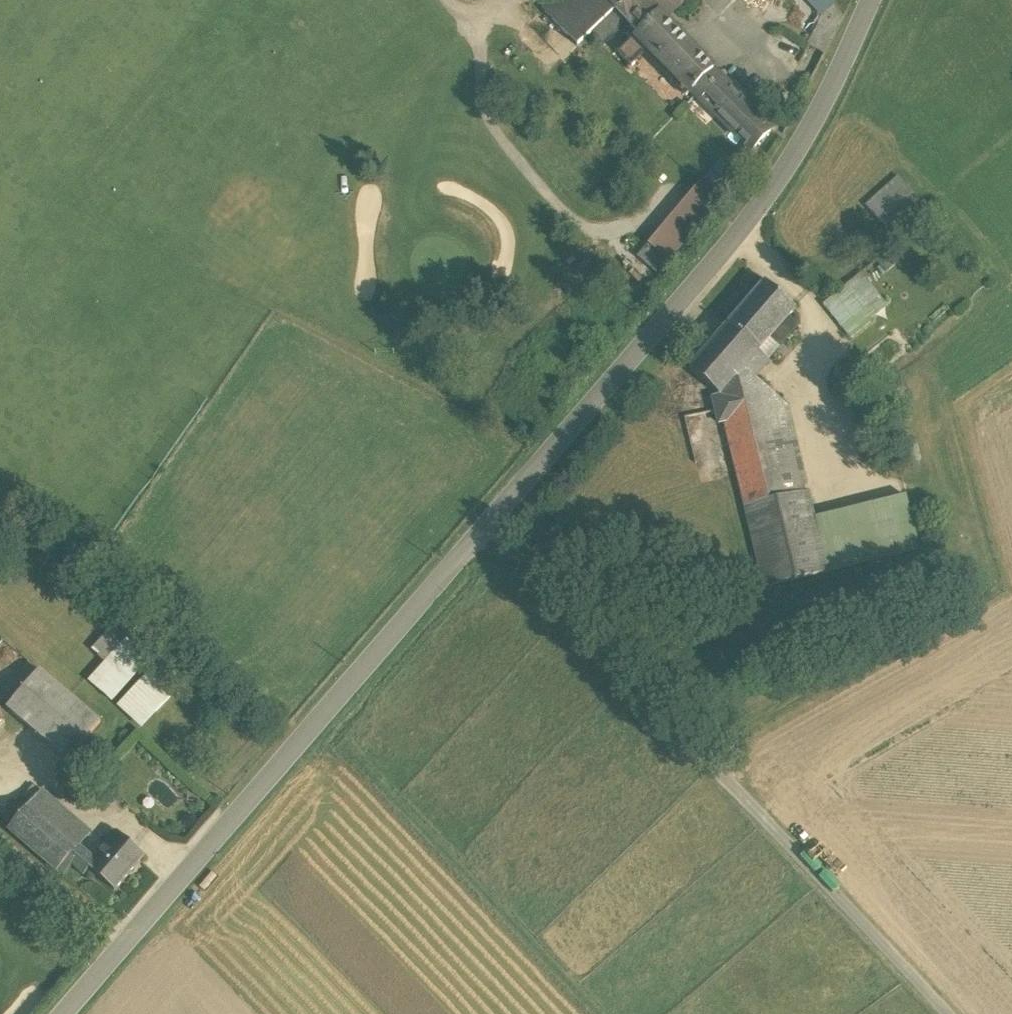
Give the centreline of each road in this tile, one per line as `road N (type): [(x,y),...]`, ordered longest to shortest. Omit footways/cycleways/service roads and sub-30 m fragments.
road 1 (unclassified): [(953,1013),(487,526)]
road 2 (secondary): [(873,0),(783,172),(487,526)]
road 3 (secondary): [(487,526),(63,1013)]
road 4 (track): [(0,844),(125,943)]

